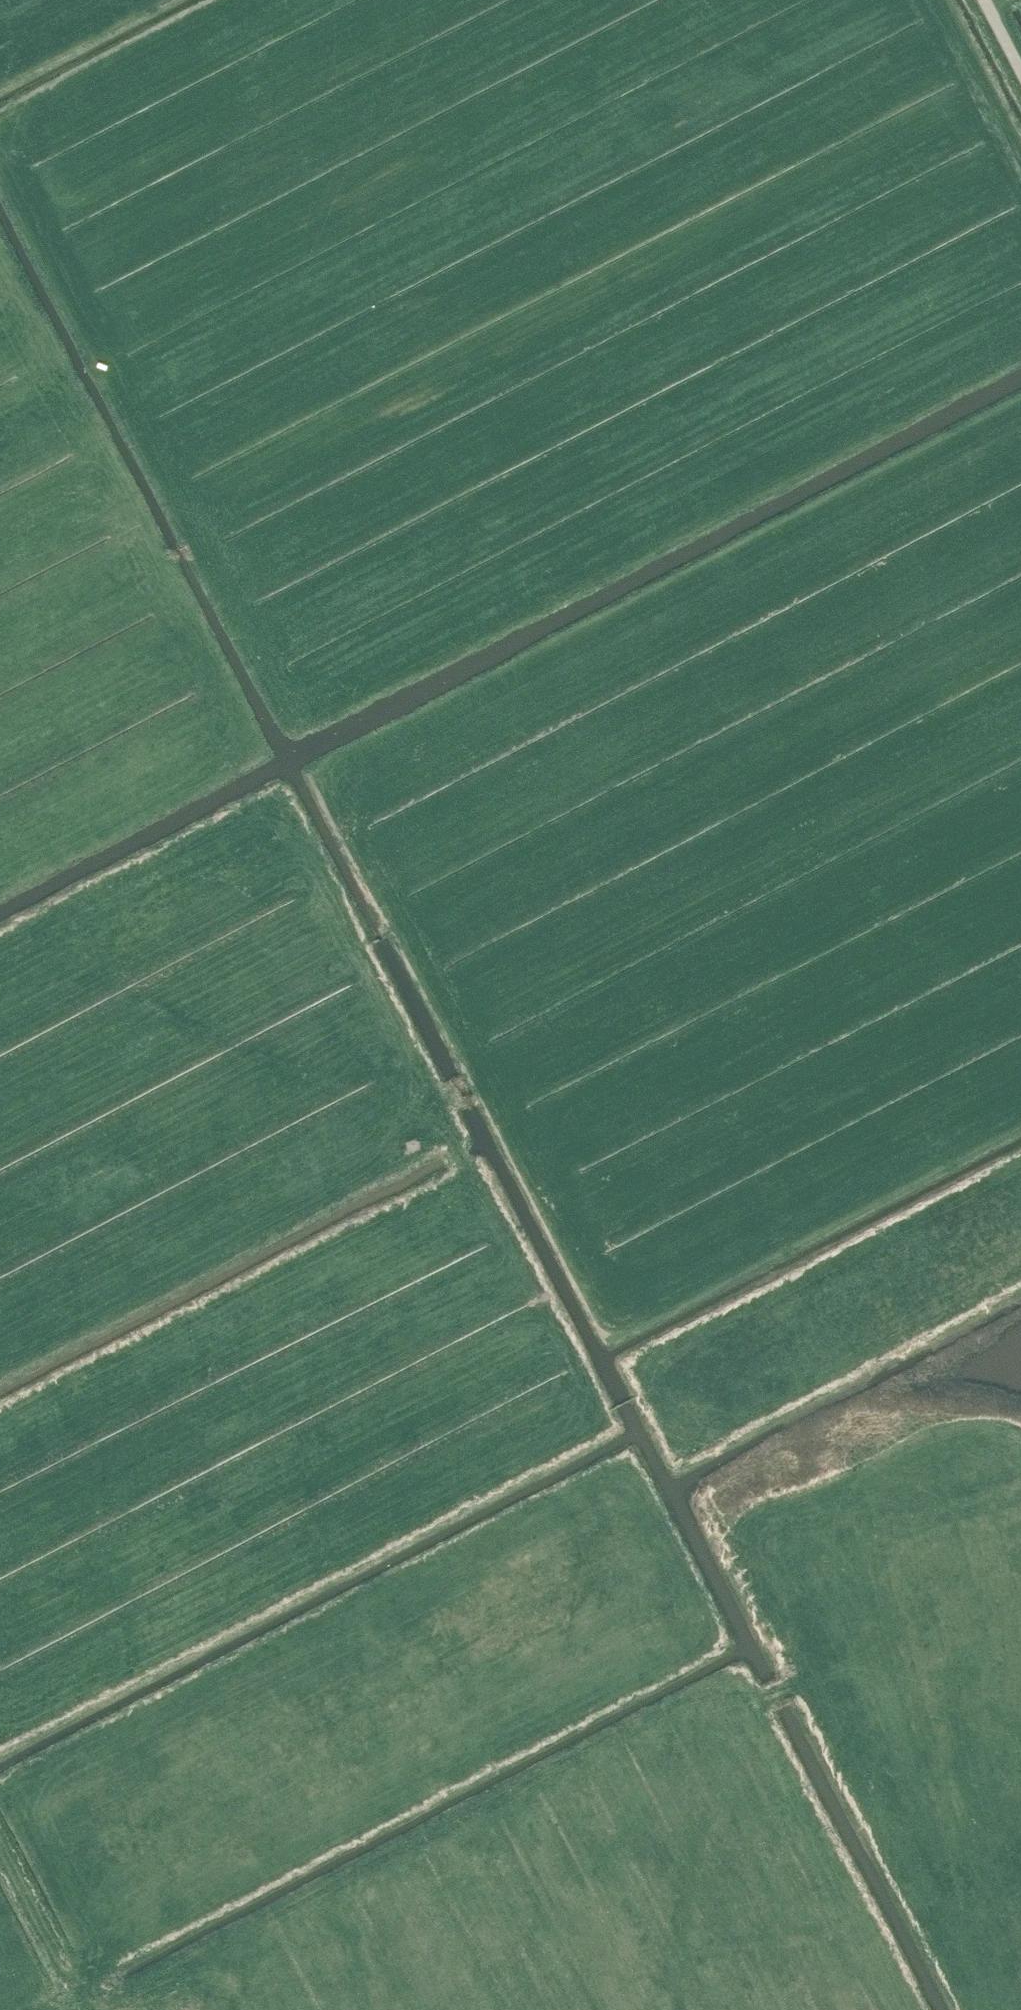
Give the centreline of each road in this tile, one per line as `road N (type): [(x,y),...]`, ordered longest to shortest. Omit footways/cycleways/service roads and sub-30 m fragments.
road 1 (track): [(71,1984),(0,1848)]

